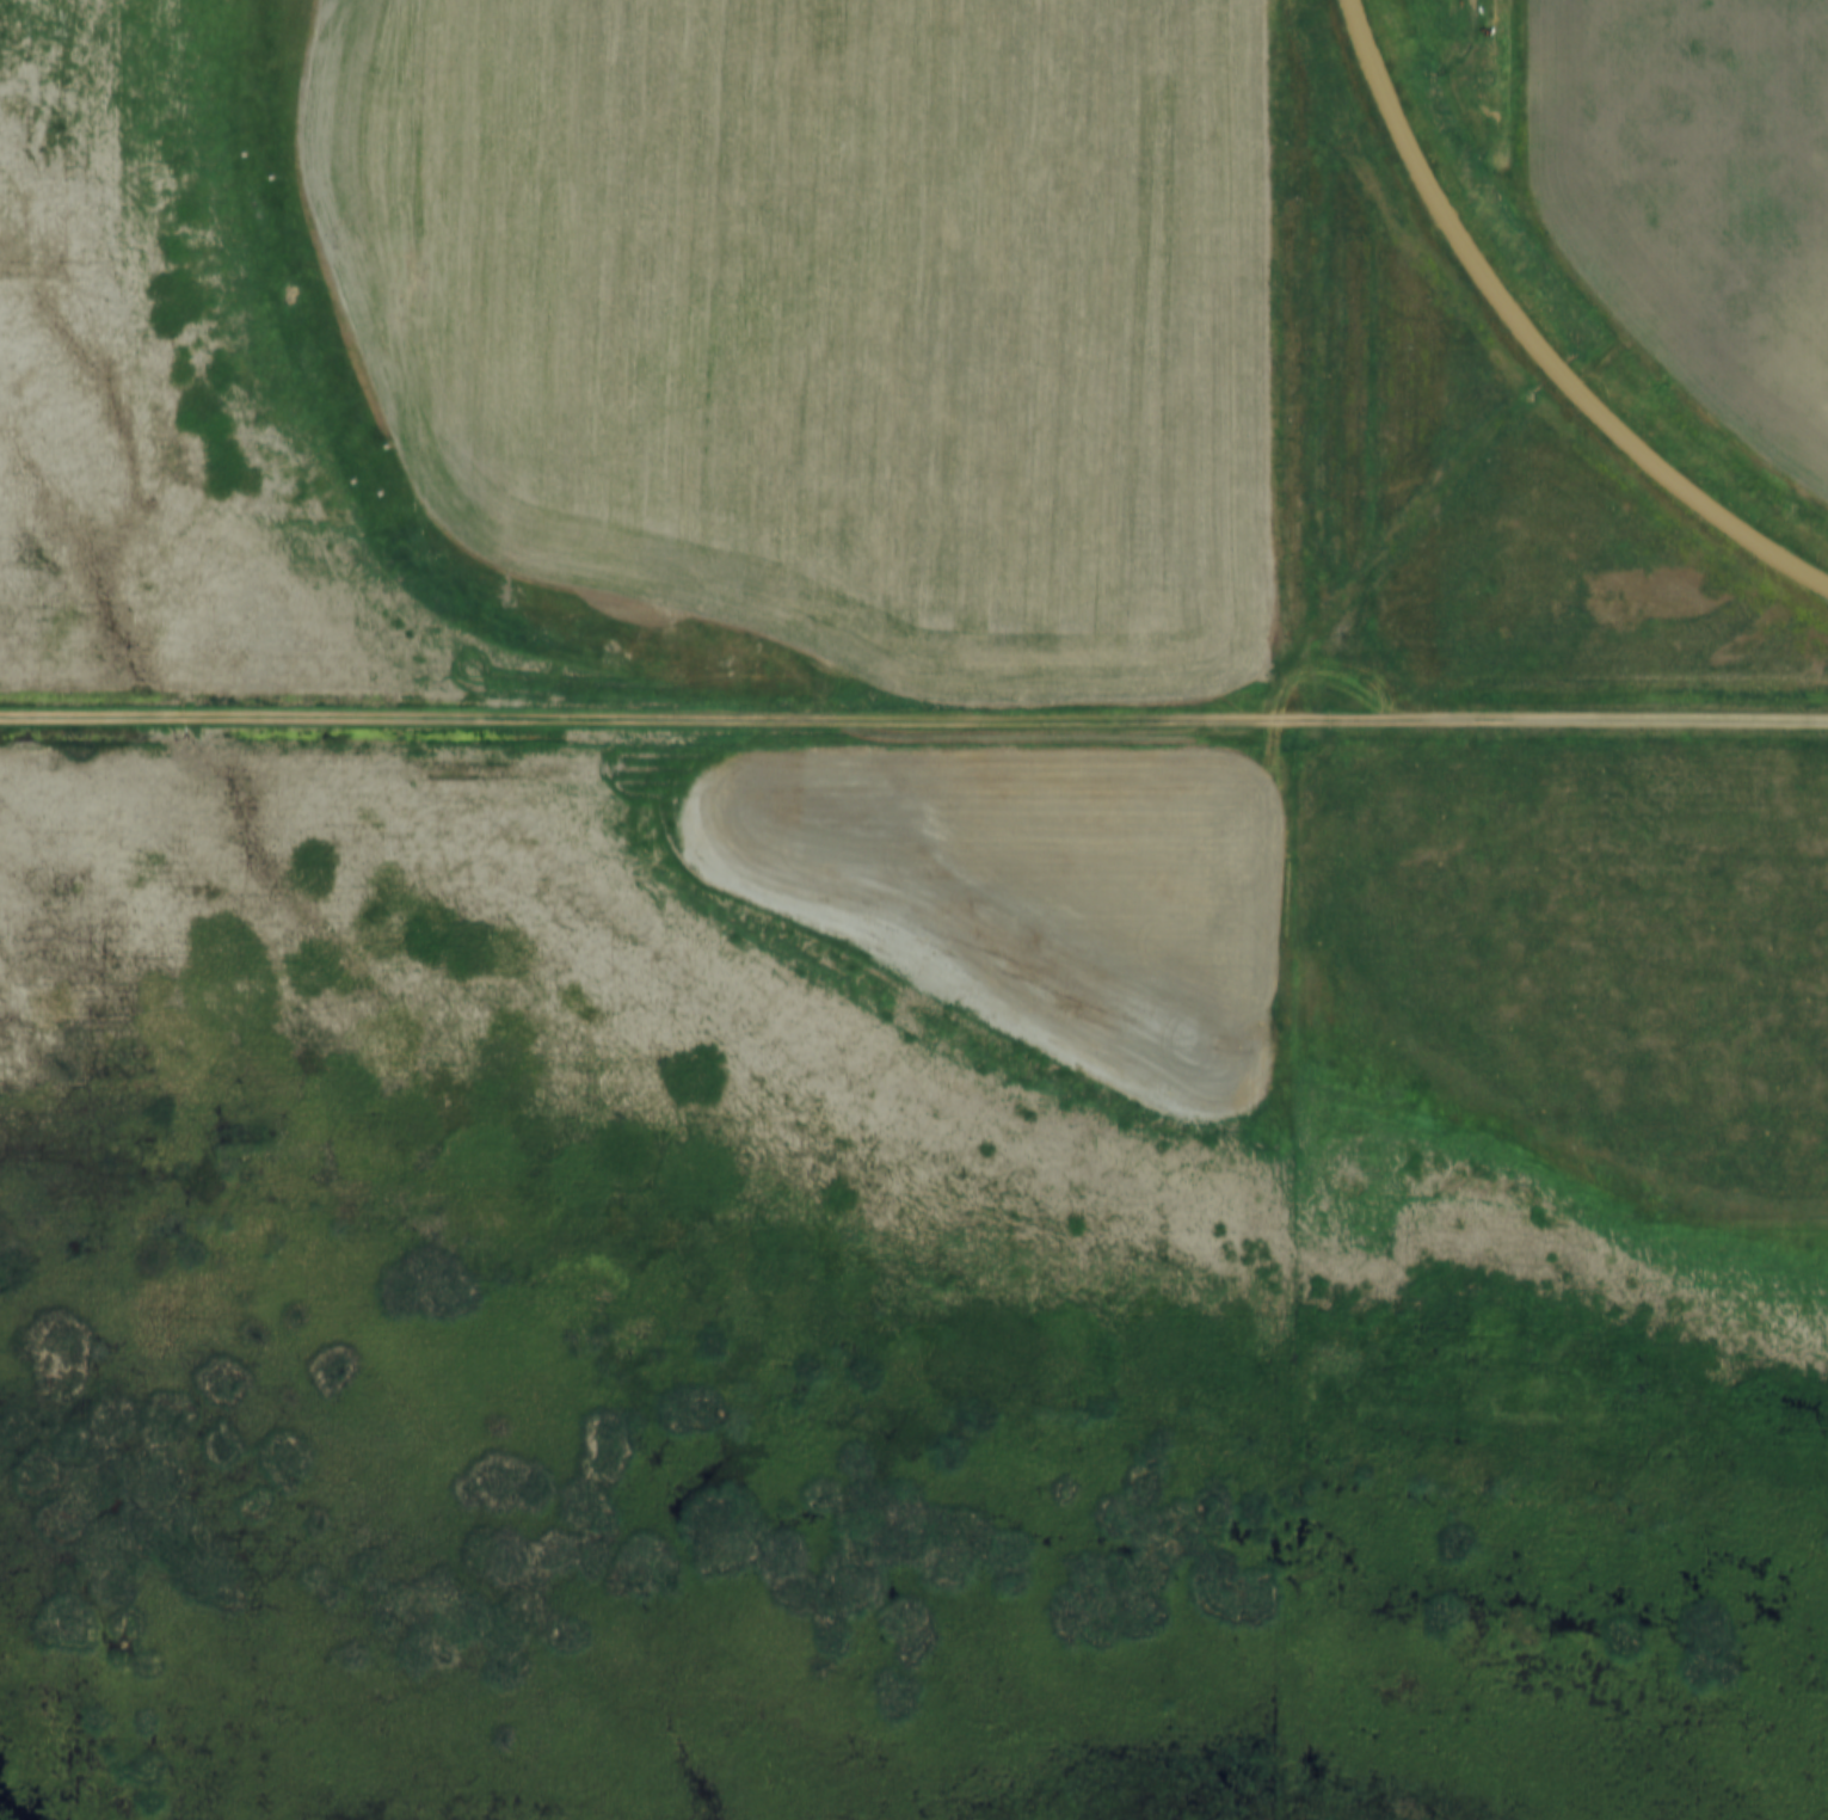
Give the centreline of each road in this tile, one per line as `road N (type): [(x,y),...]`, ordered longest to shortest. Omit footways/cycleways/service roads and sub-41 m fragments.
road 1 (track): [(1827,719),(0,709)]
road 2 (tertiary): [(1827,584),(1697,493),(1582,386),(1506,296),(1453,213)]
road 3 (tertiary): [(1453,213),(1356,0)]

